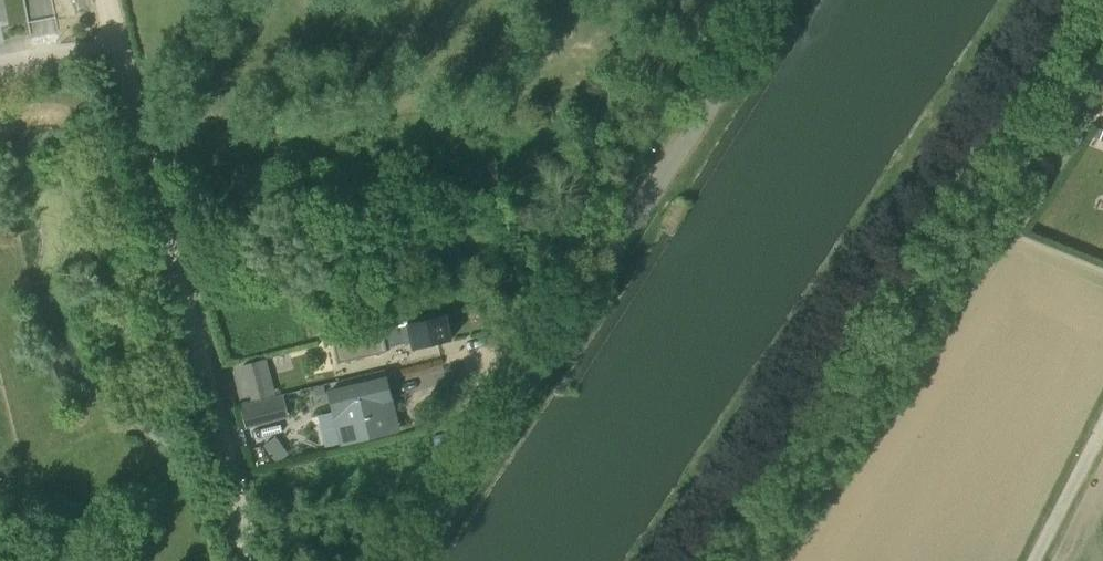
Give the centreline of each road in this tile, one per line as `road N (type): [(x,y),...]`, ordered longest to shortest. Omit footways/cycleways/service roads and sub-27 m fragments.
road 1 (unclassified): [(1068,0),(695,560)]
road 2 (unclassified): [(776,0),(410,560)]
road 3 (unclassified): [(254,560),(119,45)]
road 4 (unclassified): [(1033,560),(1102,420)]
road 5 (residential): [(119,45),(0,68)]

